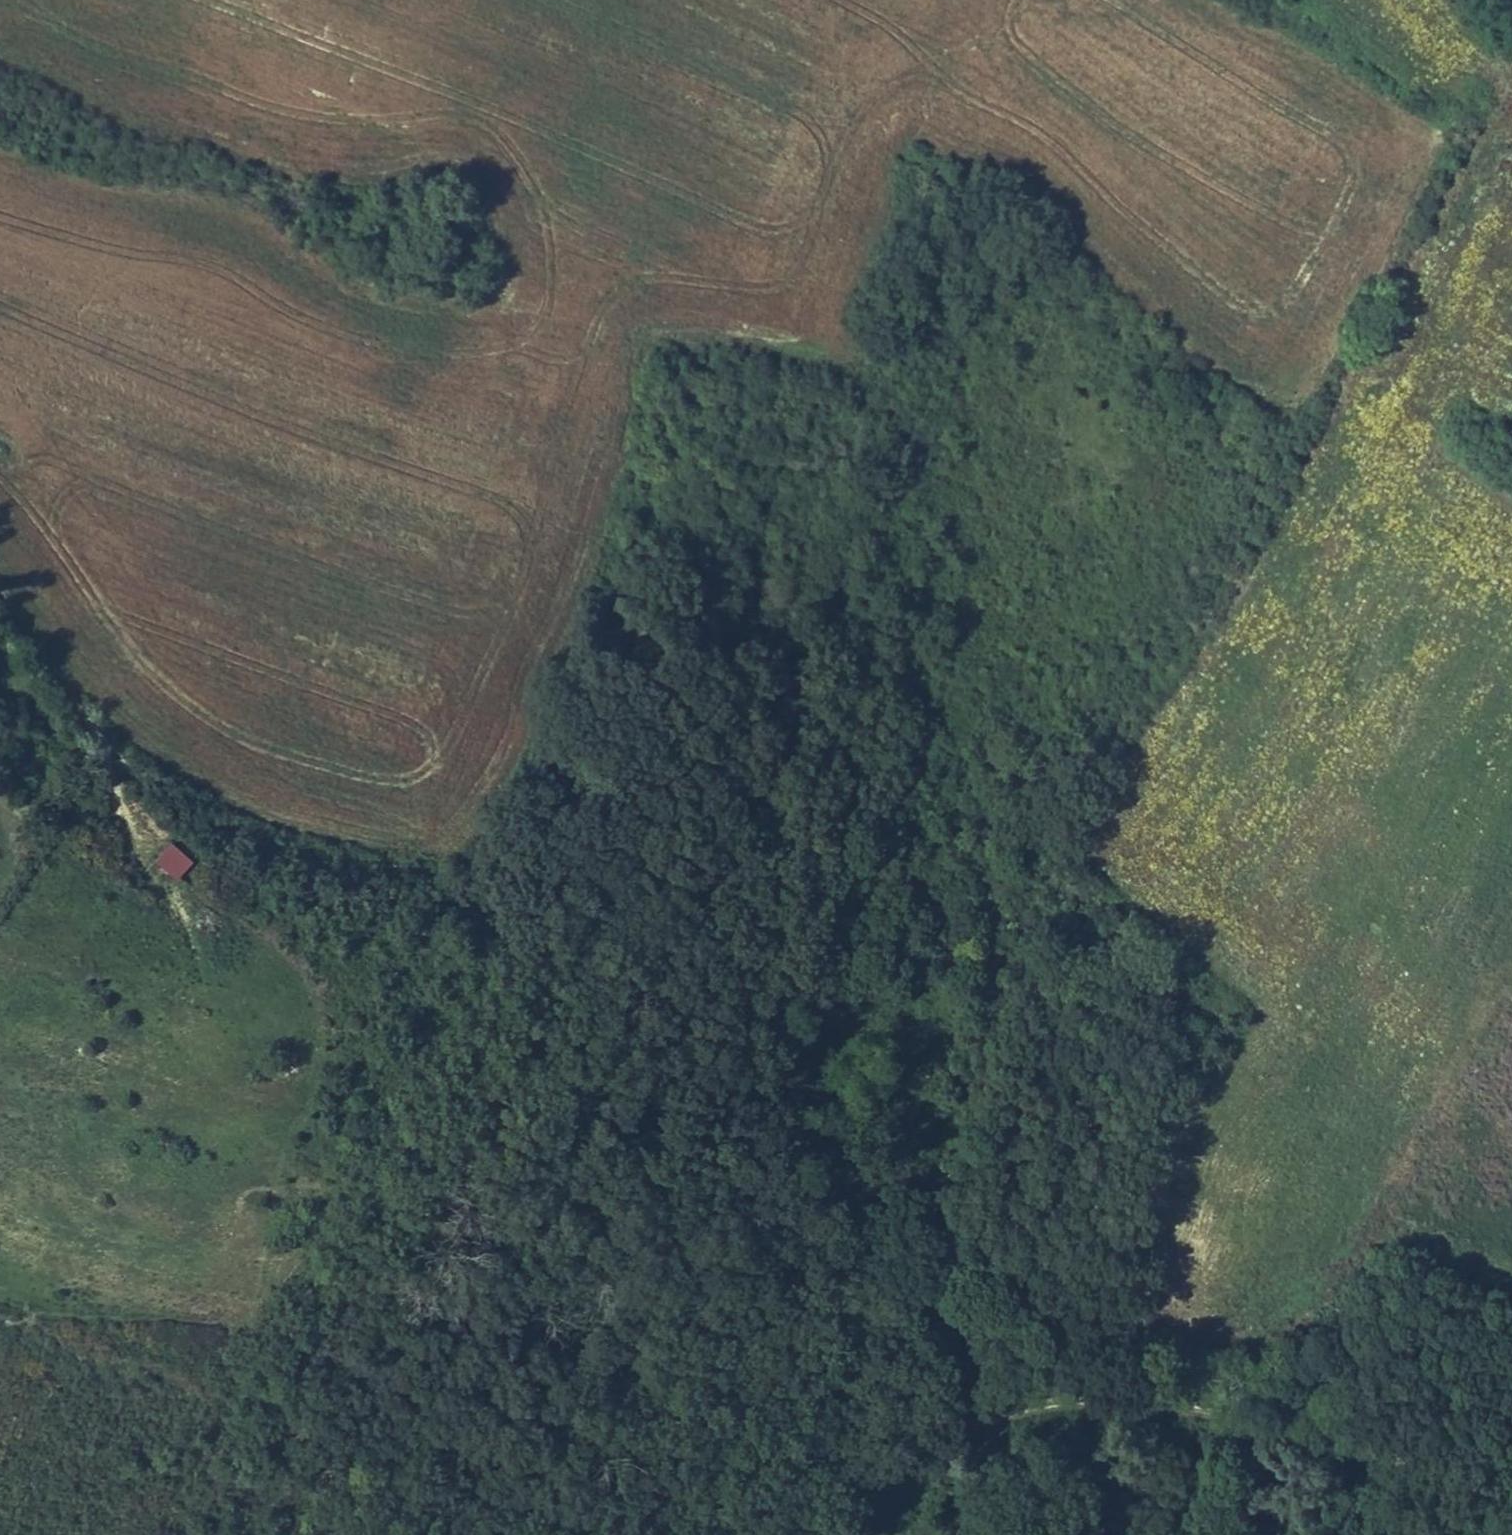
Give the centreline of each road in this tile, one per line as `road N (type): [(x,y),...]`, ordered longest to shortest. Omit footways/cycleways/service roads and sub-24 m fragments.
road 1 (track): [(802,1534),(898,1452),(938,1432),(1065,1402),(1207,1417),(1511,1491)]
road 2 (track): [(91,731),(0,596)]

